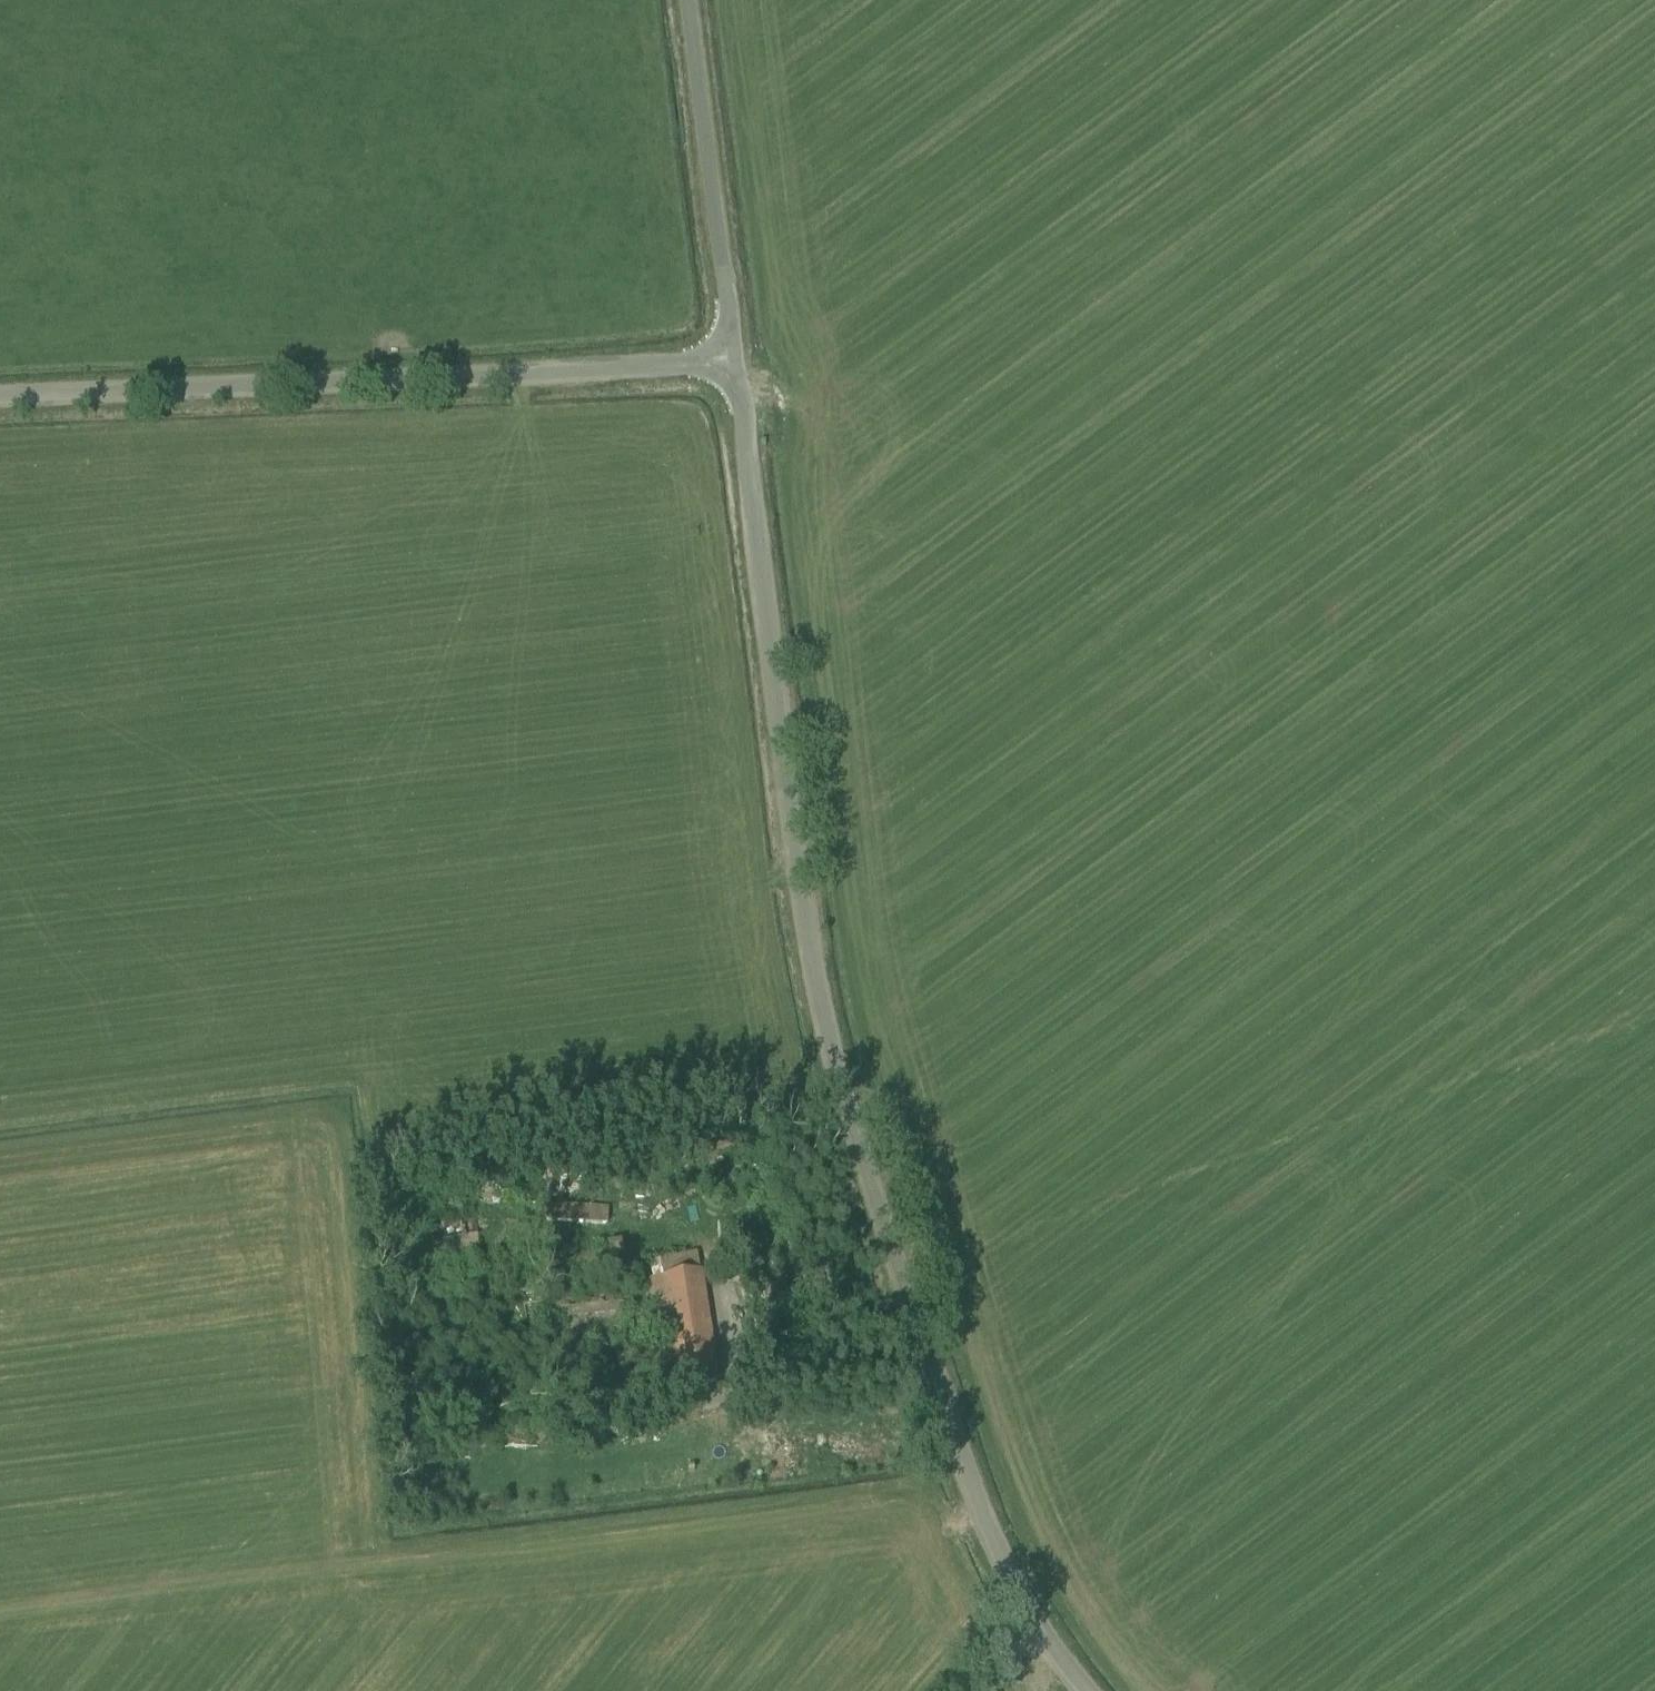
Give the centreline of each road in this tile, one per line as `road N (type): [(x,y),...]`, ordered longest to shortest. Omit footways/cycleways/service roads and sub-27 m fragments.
road 1 (unclassified): [(1084,1690),(1030,1620),(1002,1561),(813,978),(732,364)]
road 2 (unclassified): [(0,394),(732,364)]
road 3 (unclassified): [(686,0),(732,364)]

